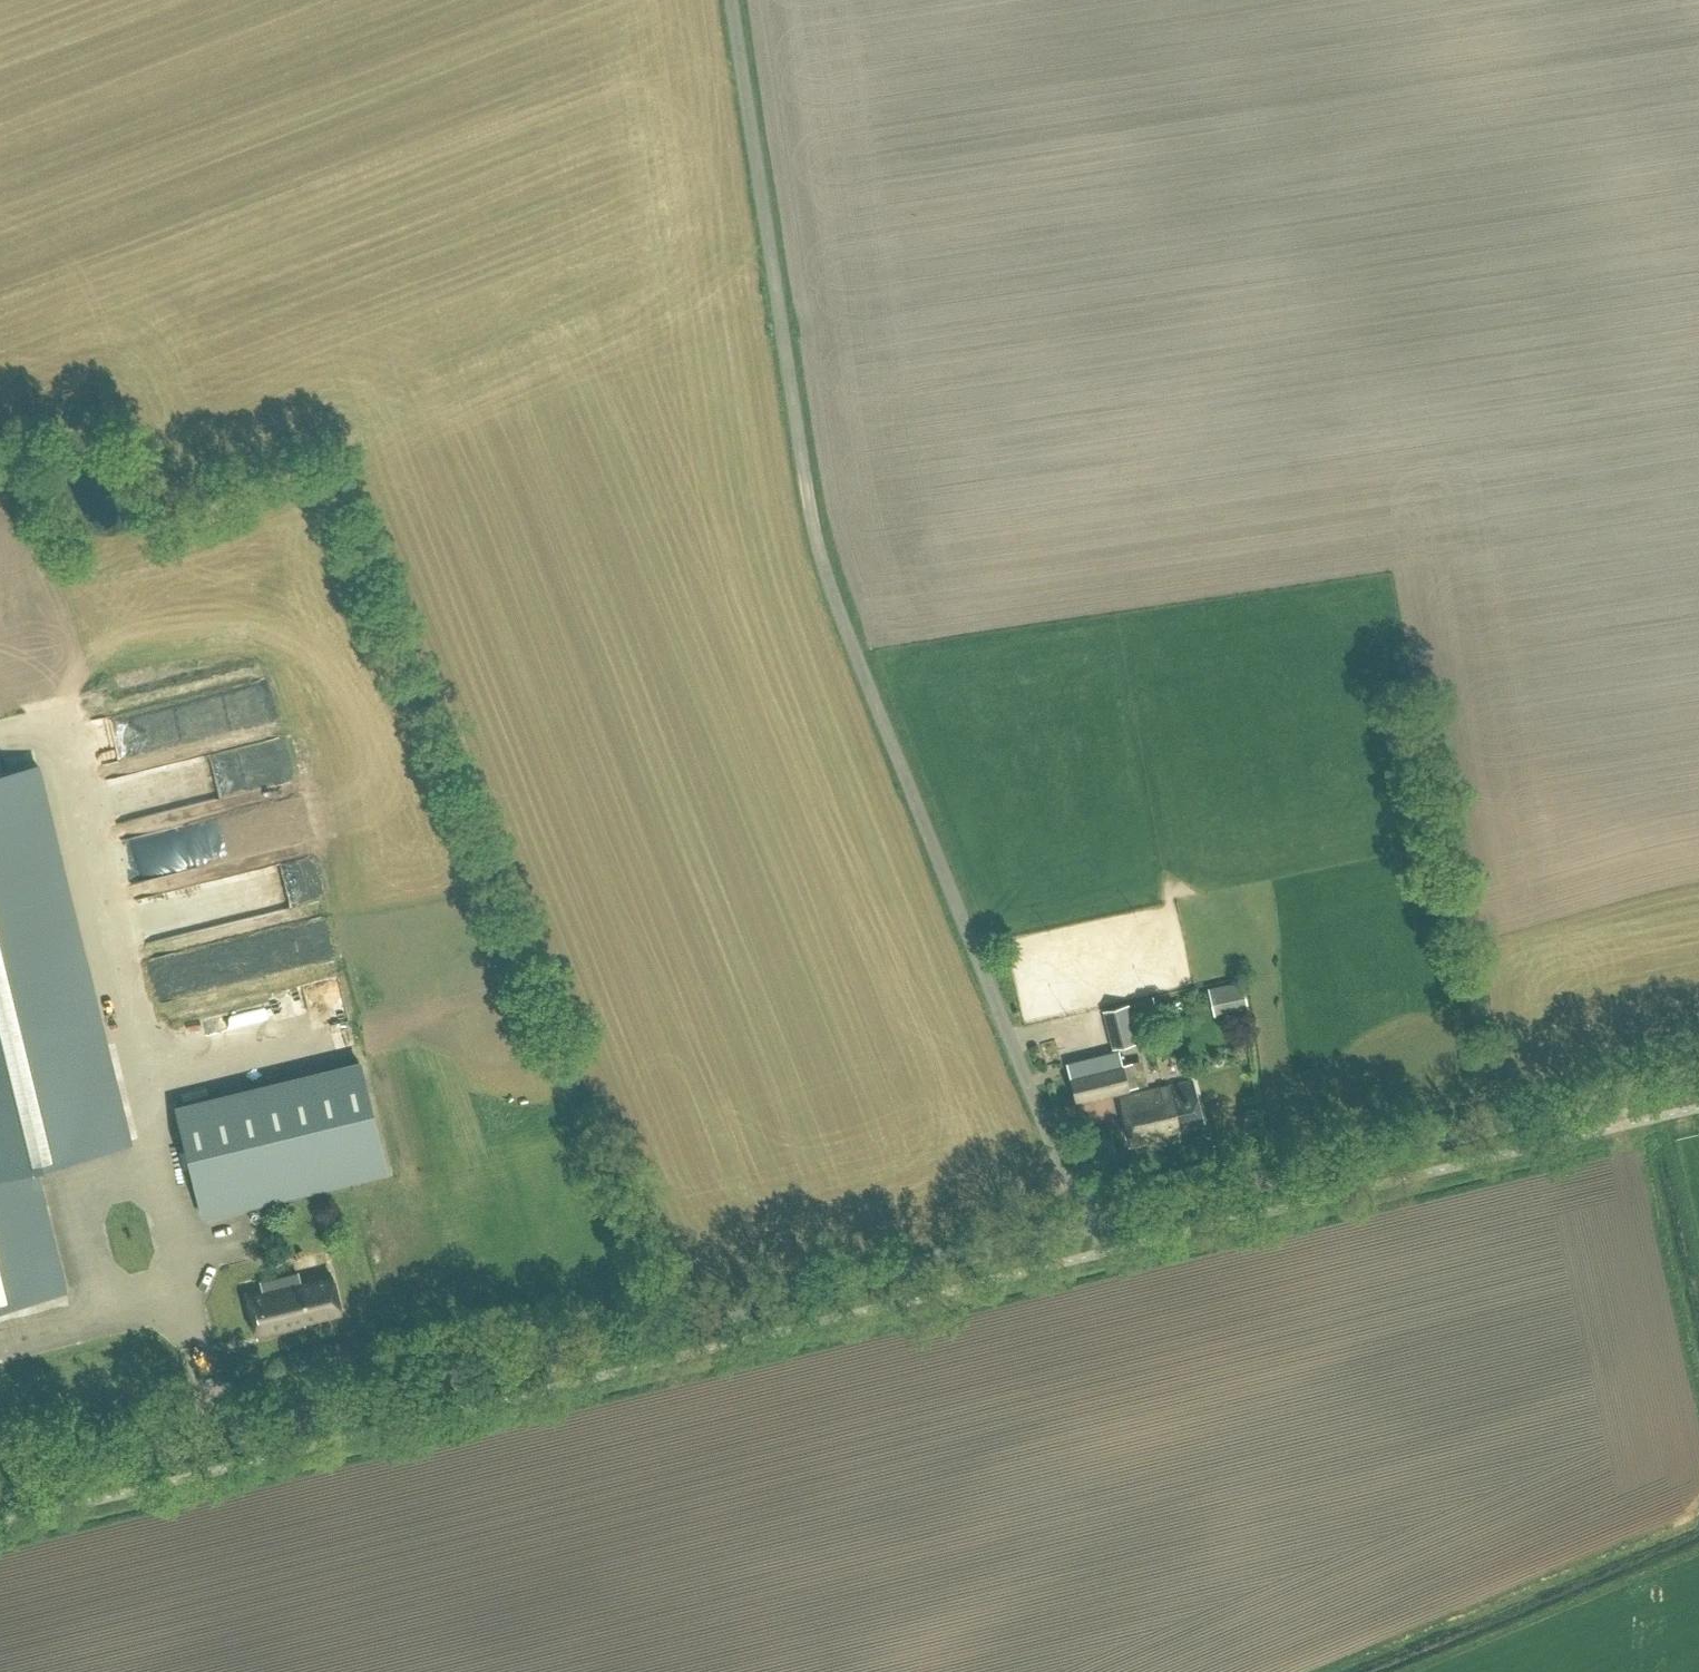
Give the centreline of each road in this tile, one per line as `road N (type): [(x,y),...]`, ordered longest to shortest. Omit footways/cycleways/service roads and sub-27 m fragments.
road 1 (unclassified): [(1089,1222),(833,586),(790,439),(725,0)]
road 2 (tertiary): [(0,1488),(1089,1222)]
road 3 (tertiary): [(1089,1222),(1698,1073)]

